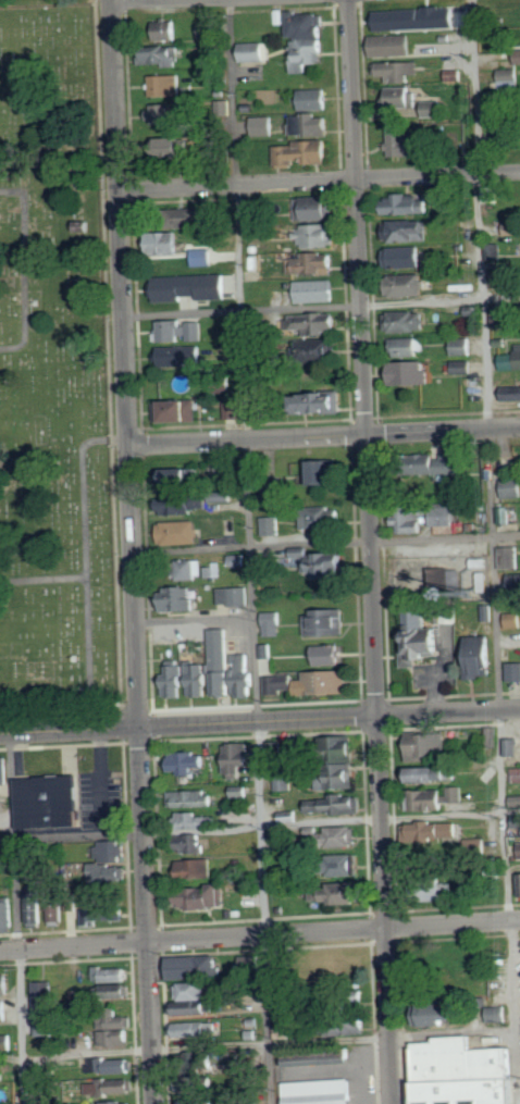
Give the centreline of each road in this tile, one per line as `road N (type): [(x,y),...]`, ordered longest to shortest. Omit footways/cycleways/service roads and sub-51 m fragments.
road 1 (tertiary): [(155,1103),(110,0)]
road 2 (tertiary): [(367,435),(394,1103)]
road 3 (residential): [(519,918),(0,951)]
road 4 (tertiary): [(349,0),(367,435)]
road 5 (residential): [(519,172),(119,190)]
road 6 (tertiary): [(0,732),(379,716)]
road 7 (tertiary): [(367,435),(127,447)]
road 8 (tertiary): [(519,427),(367,435)]
road 9 (tertiary): [(379,716),(519,709)]

